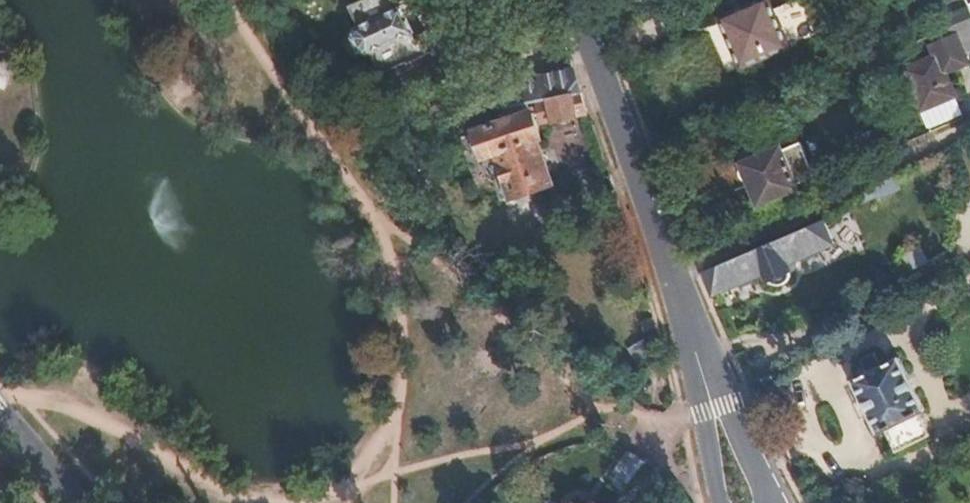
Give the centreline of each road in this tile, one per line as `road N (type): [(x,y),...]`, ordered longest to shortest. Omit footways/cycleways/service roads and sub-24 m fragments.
road 1 (residential): [(698,363),(578,0)]
road 2 (residential): [(773,502),(698,363)]
road 3 (residential): [(698,363),(697,418),(712,502)]
road 4 (residential): [(78,502),(0,409)]

